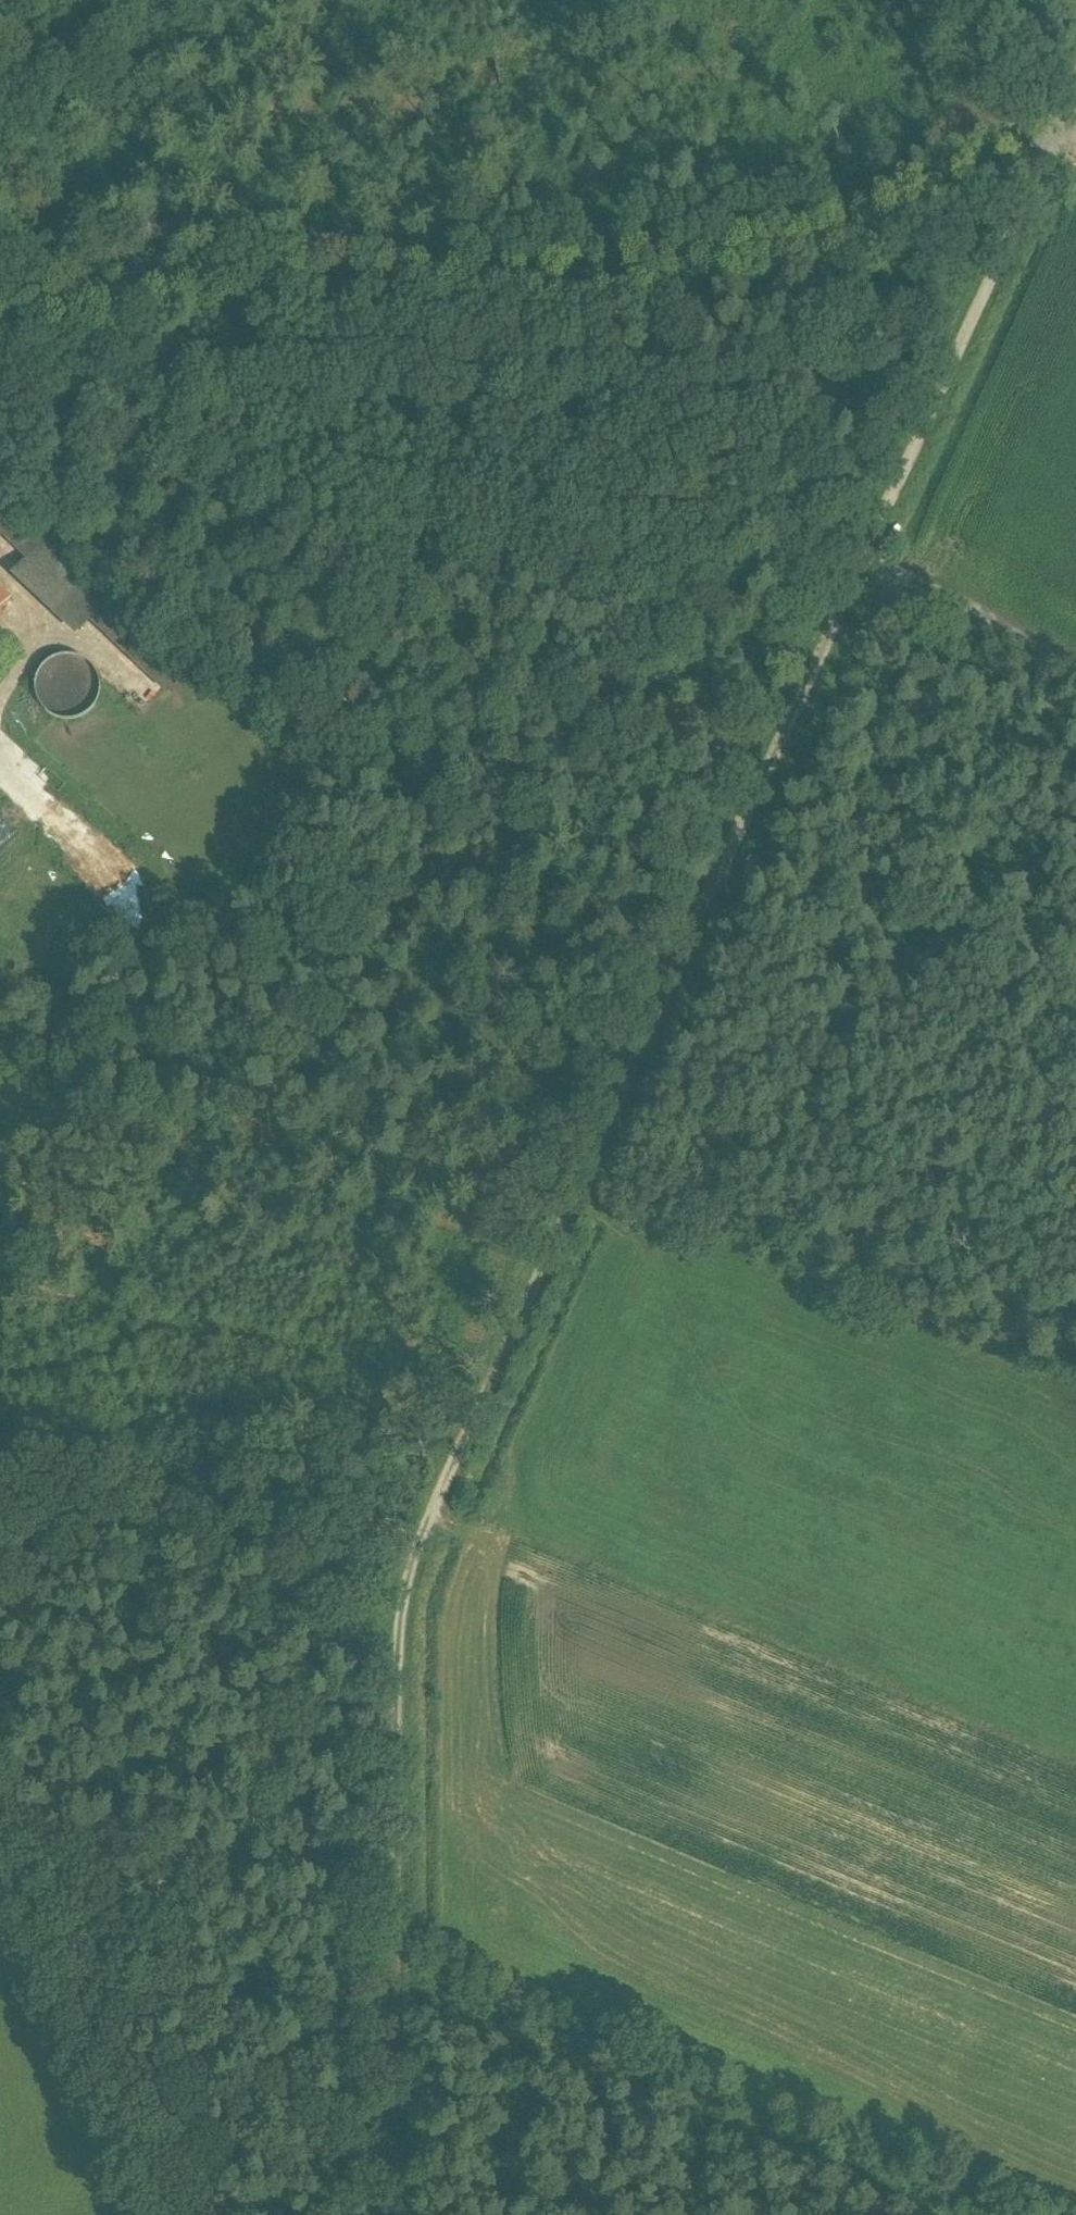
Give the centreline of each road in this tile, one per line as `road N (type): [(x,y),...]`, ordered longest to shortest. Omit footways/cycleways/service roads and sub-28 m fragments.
road 1 (unclassified): [(396,2214),(397,1608),(495,1351),(1043,152)]
road 2 (unclassified): [(1043,152),(981,202),(907,227),(678,277),(203,290),(117,300),(0,335)]
road 3 (track): [(858,560),(1075,668)]

